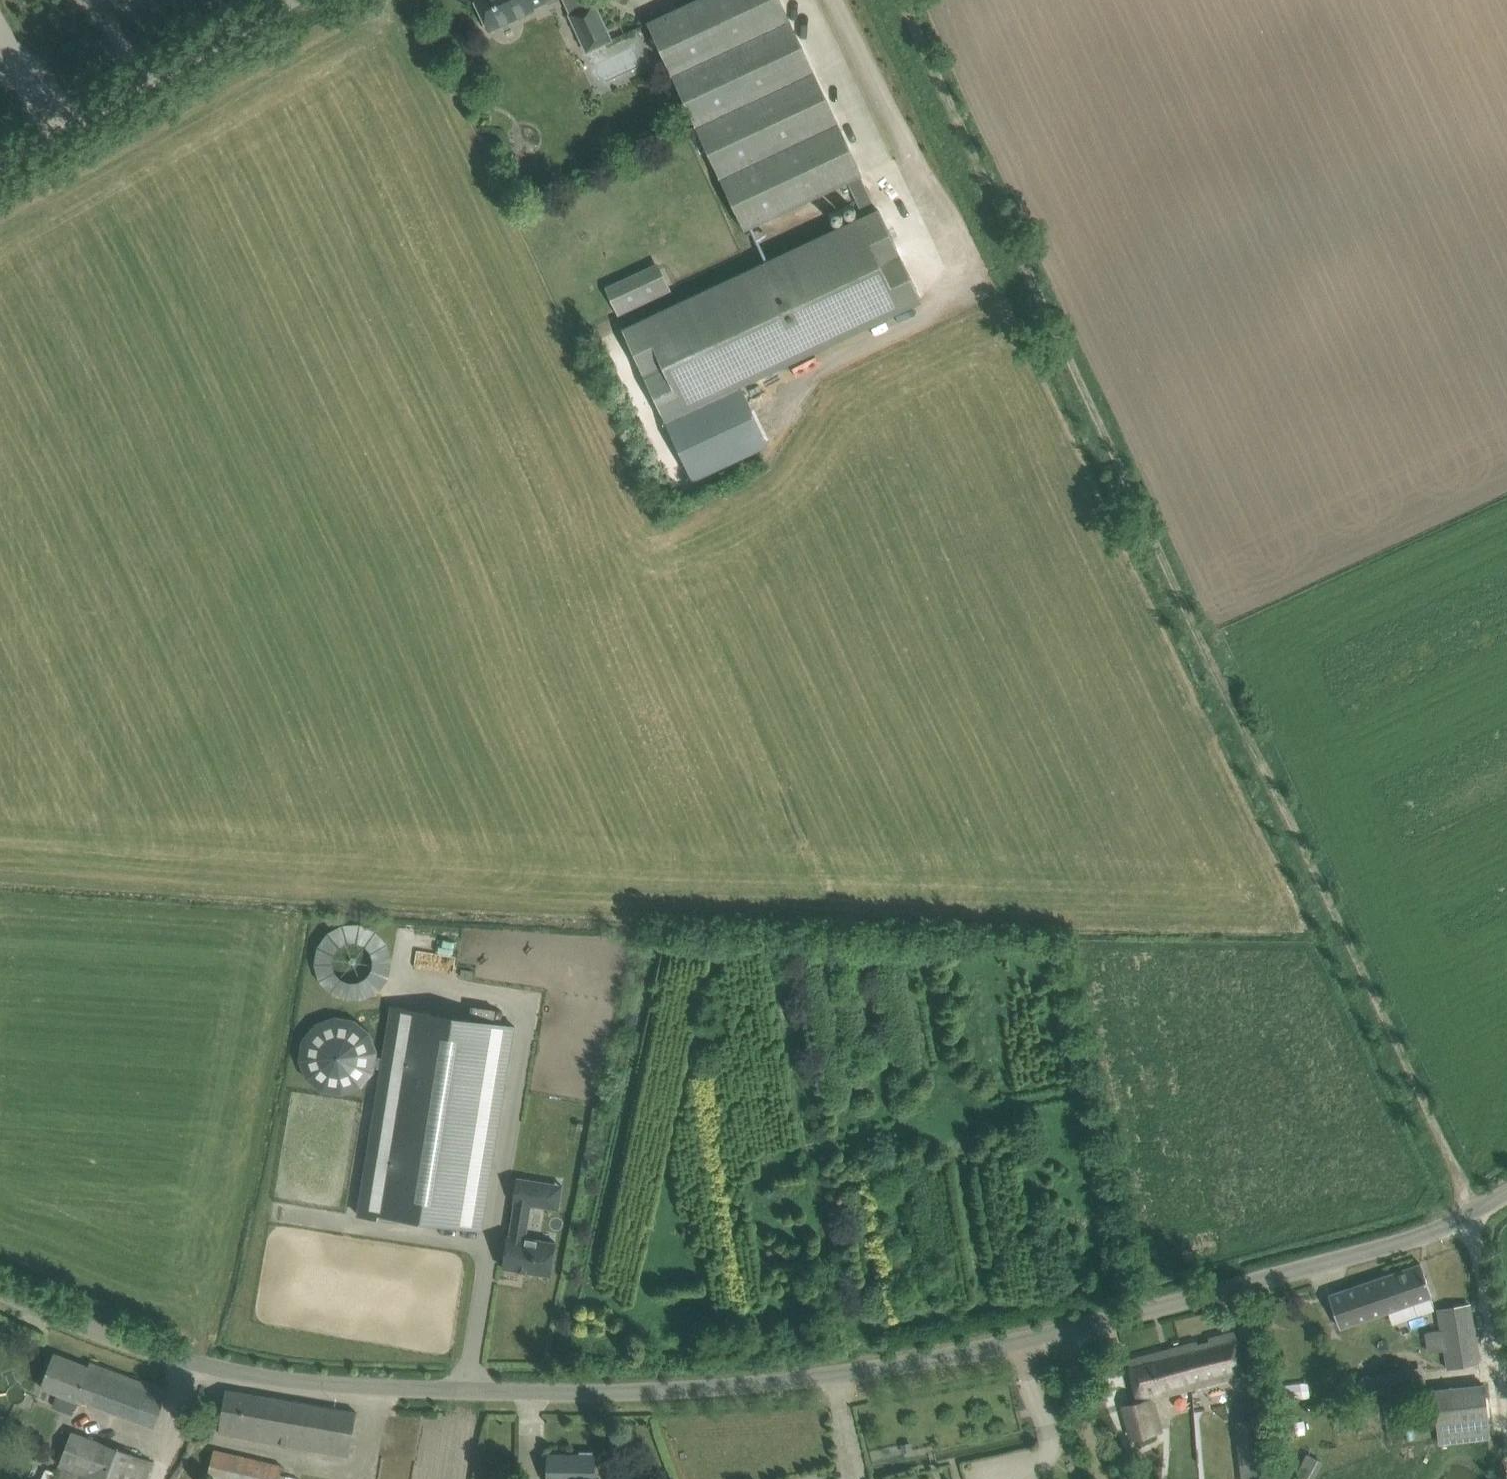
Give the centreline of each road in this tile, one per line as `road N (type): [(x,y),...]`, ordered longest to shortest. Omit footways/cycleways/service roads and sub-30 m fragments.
road 1 (unclassified): [(1506,1199),(1485,1214),(1155,1313),(980,1353),(761,1385),(451,1394),(276,1381),(124,1350),(0,1309)]
road 2 (track): [(904,0),(1485,1214),(1506,1393)]
road 3 (unclassified): [(290,0),(0,162)]

